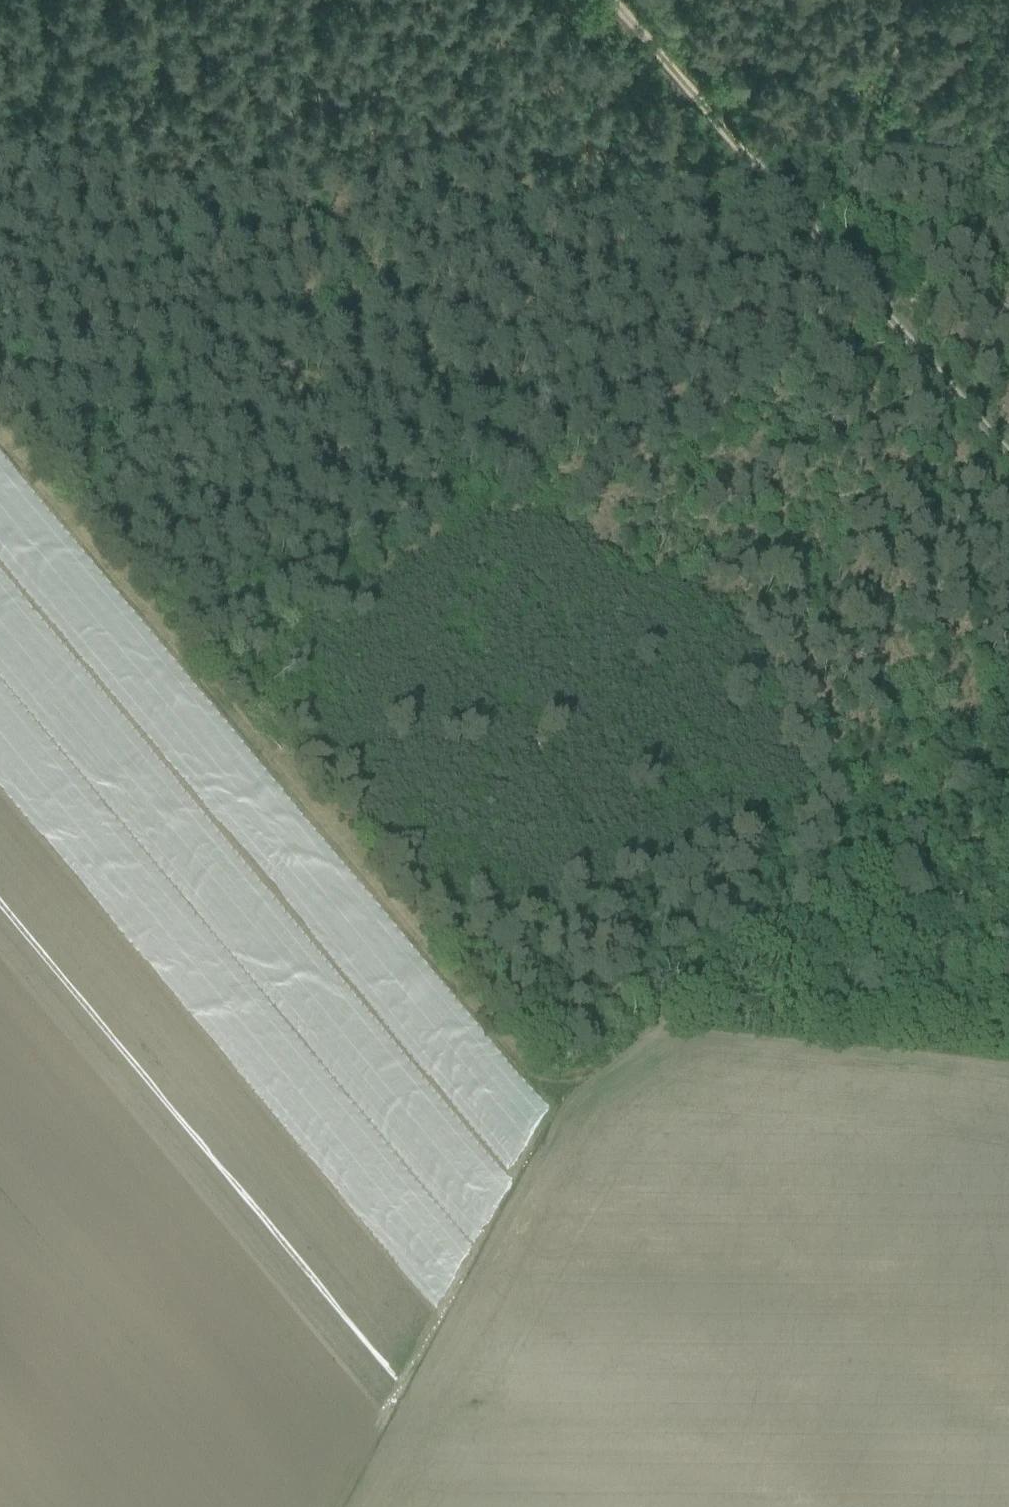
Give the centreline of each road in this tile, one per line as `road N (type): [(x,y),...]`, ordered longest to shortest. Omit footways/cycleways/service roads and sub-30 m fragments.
road 1 (track): [(0,431),(524,1051),(571,1073)]
road 2 (track): [(1008,457),(619,0)]

